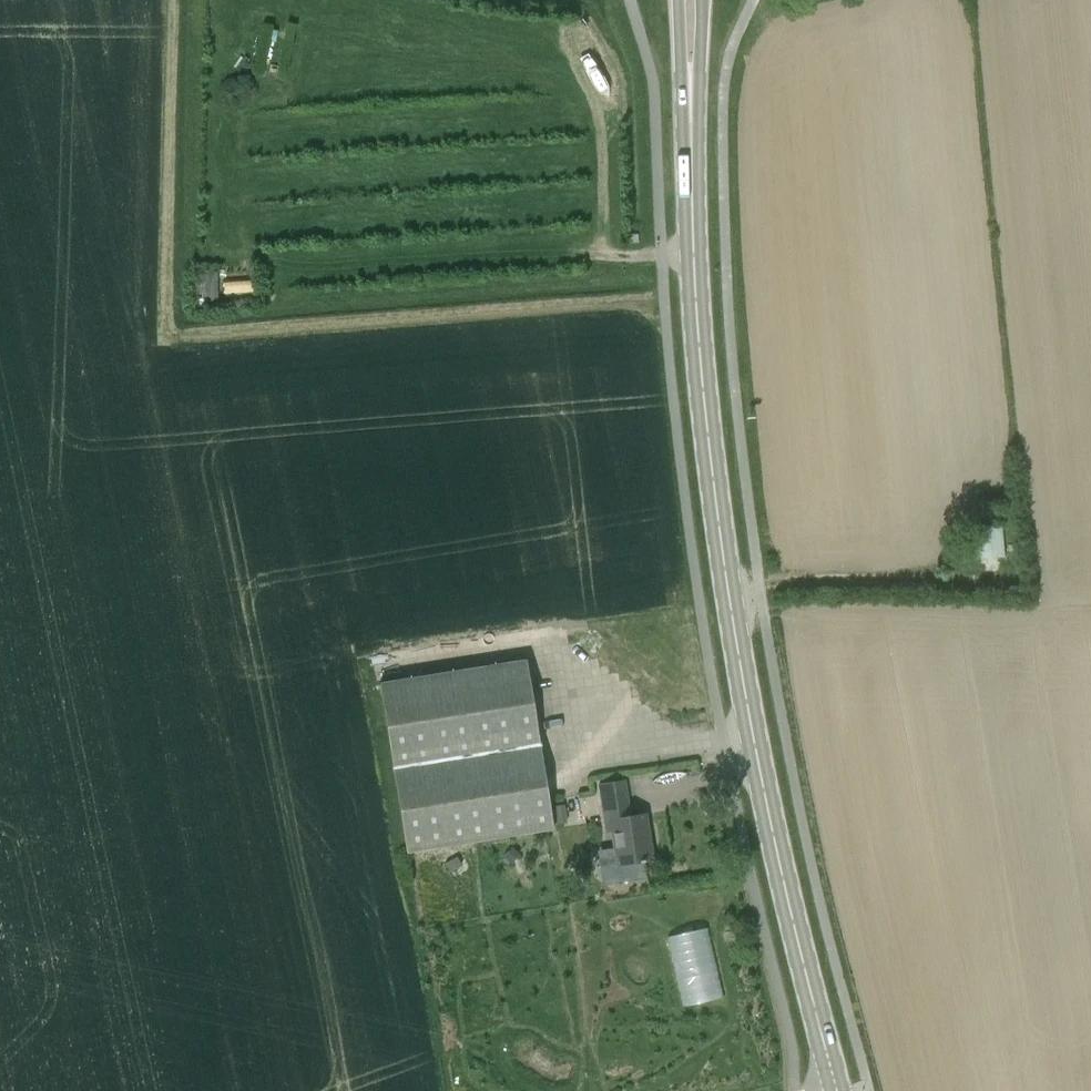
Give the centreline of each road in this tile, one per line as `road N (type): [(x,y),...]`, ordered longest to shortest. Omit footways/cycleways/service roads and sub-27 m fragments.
road 1 (secondary): [(837,1090),(749,731),(719,558),(689,227),(689,98)]

